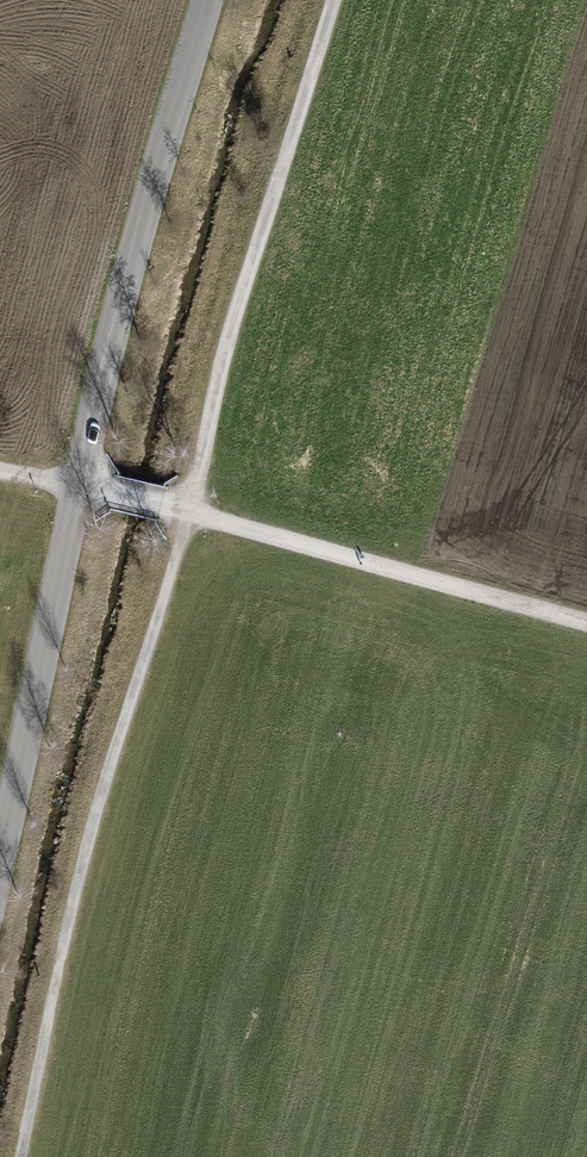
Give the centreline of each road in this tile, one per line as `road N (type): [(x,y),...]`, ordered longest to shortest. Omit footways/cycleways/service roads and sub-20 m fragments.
road 1 (tertiary): [(0,837),(122,293),(208,0)]
road 2 (track): [(188,512),(91,834),(21,1156)]
road 3 (track): [(188,512),(227,341),(333,0)]
road 4 (track): [(188,512),(586,623)]
road 5 (track): [(0,468),(188,512)]

